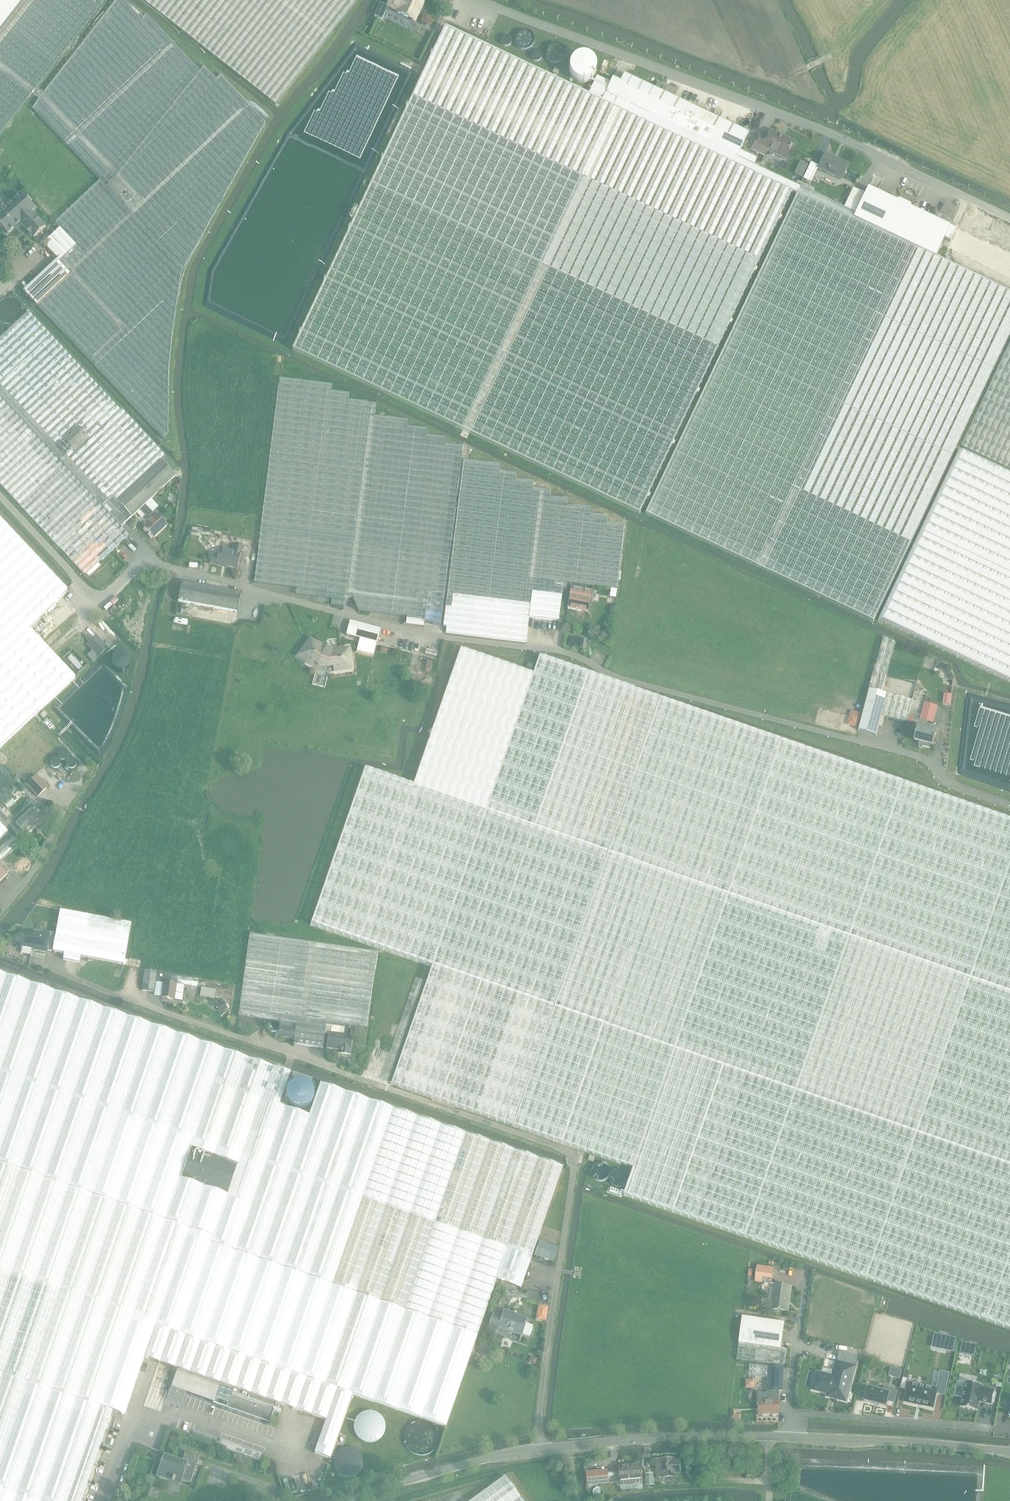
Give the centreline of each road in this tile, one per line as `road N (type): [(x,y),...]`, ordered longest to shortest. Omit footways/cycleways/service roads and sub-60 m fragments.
road 1 (unclassified): [(1009,804),(950,784),(925,762),(610,674),(571,652),(463,641),(308,608),(163,563),(138,566),(109,596),(92,599),(0,497)]
road 2 (unclassified): [(1009,218),(839,137),(476,0)]
road 3 (tertiary): [(783,1437),(662,1437),(541,1449),(337,1500)]
road 4 (residential): [(783,1437),(786,1413),(993,1430)]
road 5 (tertiary): [(1009,1451),(783,1437)]

